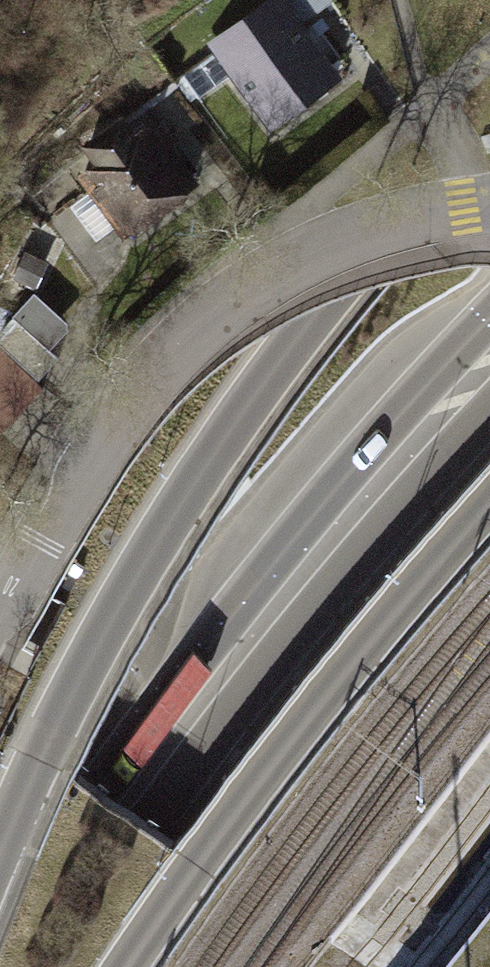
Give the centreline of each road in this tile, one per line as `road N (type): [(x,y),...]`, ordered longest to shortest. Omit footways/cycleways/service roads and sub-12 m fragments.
road 1 (trunk): [(489,111),(361,248),(207,457),(67,696),(0,844)]
road 2 (trunk): [(489,314),(362,461),(126,808)]
road 3 (trunk): [(122,966),(215,833),(489,514)]
road 4 (residential): [(59,509),(146,379),(227,303),(359,234),(489,204)]
road 5 (trunk): [(126,808),(489,409)]
road 6 (trunk): [(23,966),(126,808)]

